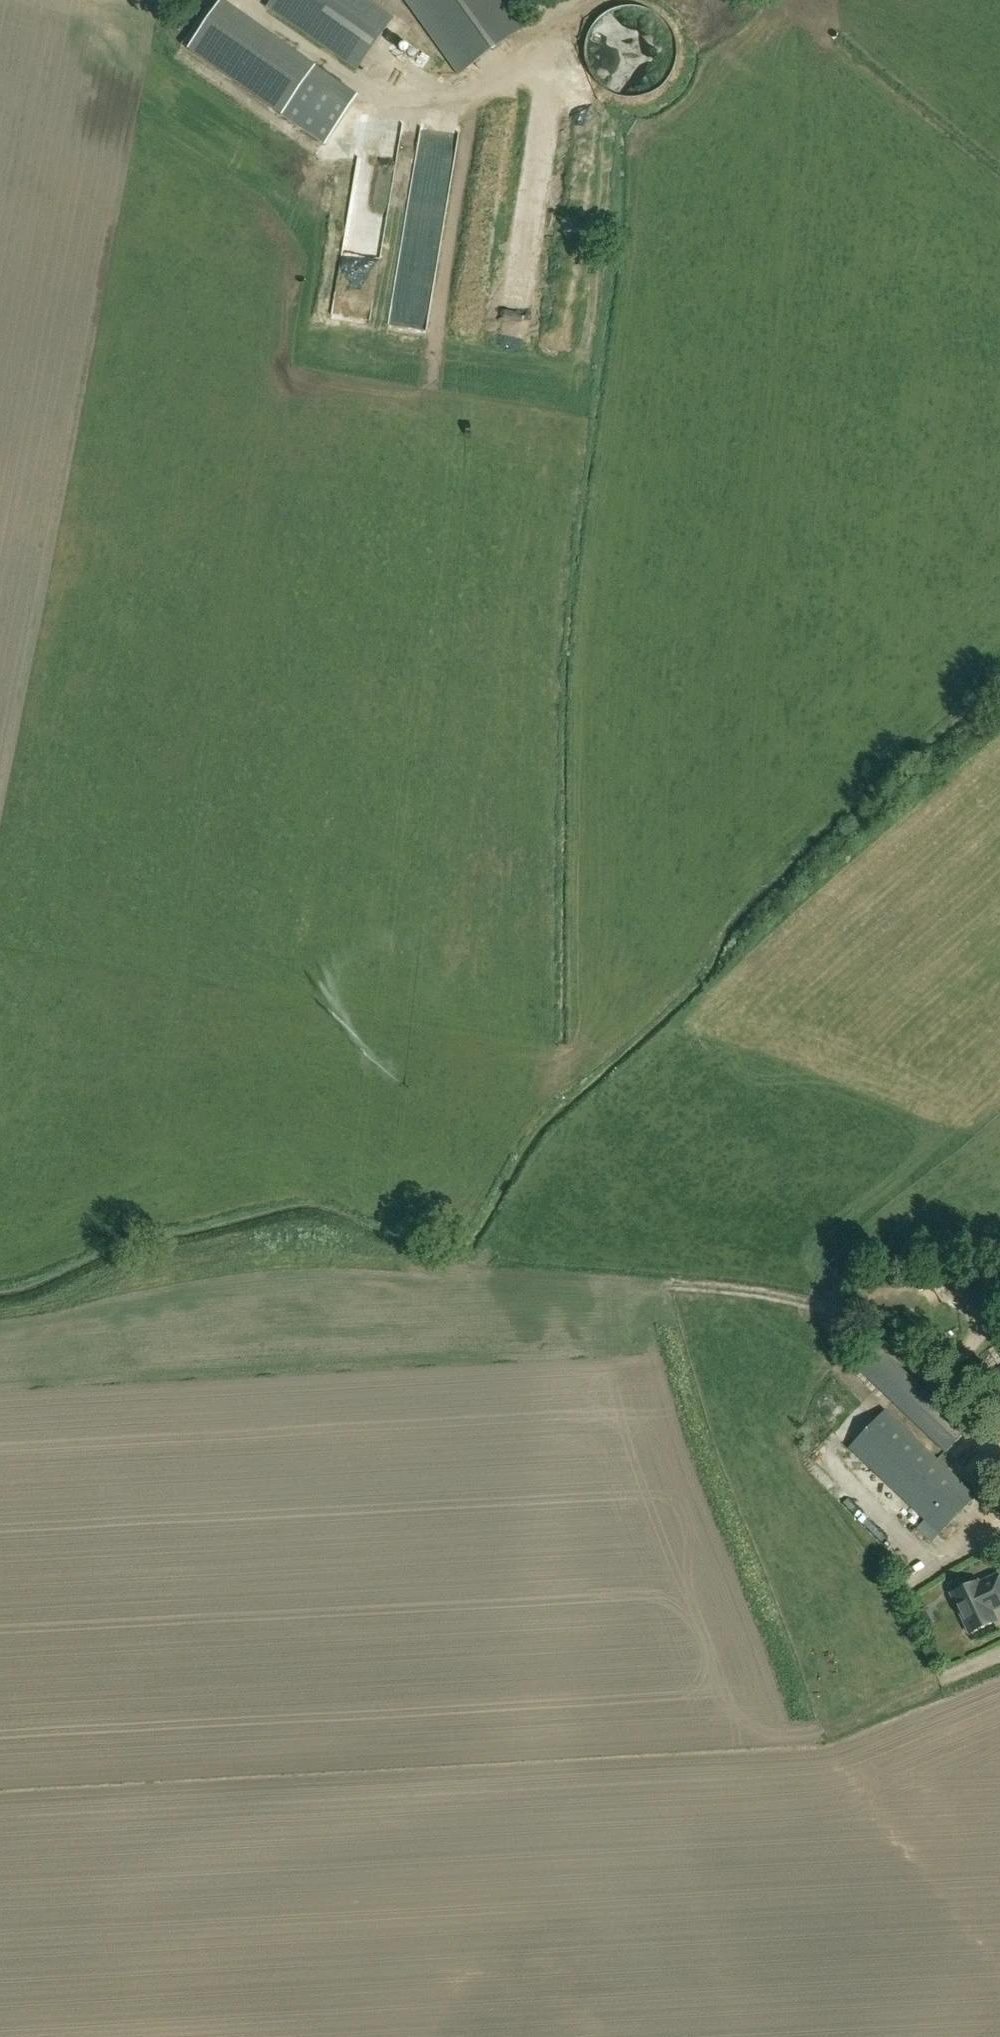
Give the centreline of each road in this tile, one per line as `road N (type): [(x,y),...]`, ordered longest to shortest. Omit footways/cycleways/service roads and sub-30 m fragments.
road 1 (track): [(0,1315),(145,1281),(344,1261),(747,1292),(867,1314),(999,1449)]
road 2 (track): [(764,1734),(822,1732),(943,1683)]

